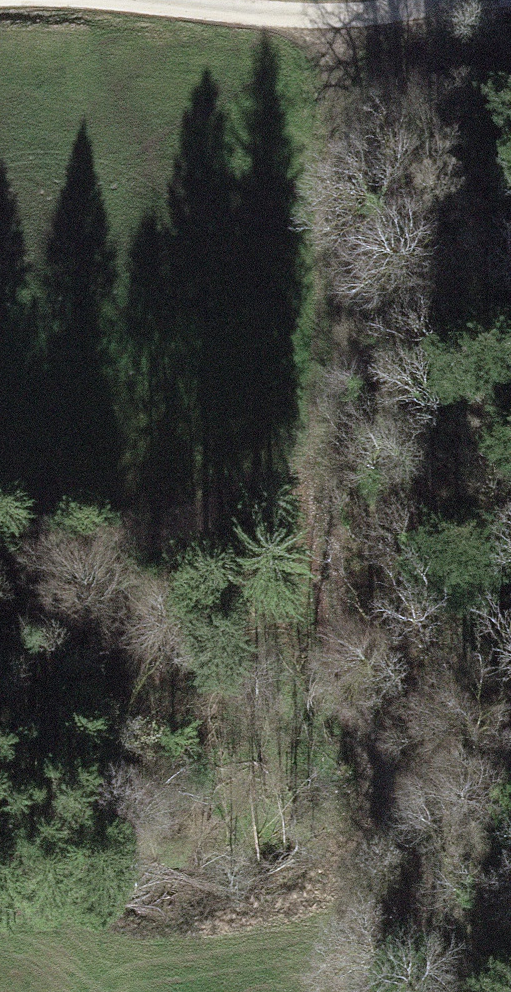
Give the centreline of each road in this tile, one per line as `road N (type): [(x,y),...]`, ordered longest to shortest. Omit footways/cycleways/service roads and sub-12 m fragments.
road 1 (track): [(324,3),(341,228),(330,507),(352,673),(385,804),(344,991)]
road 2 (unclassified): [(174,0),(401,0)]
road 3 (track): [(385,804),(443,916),(465,936),(510,957)]

